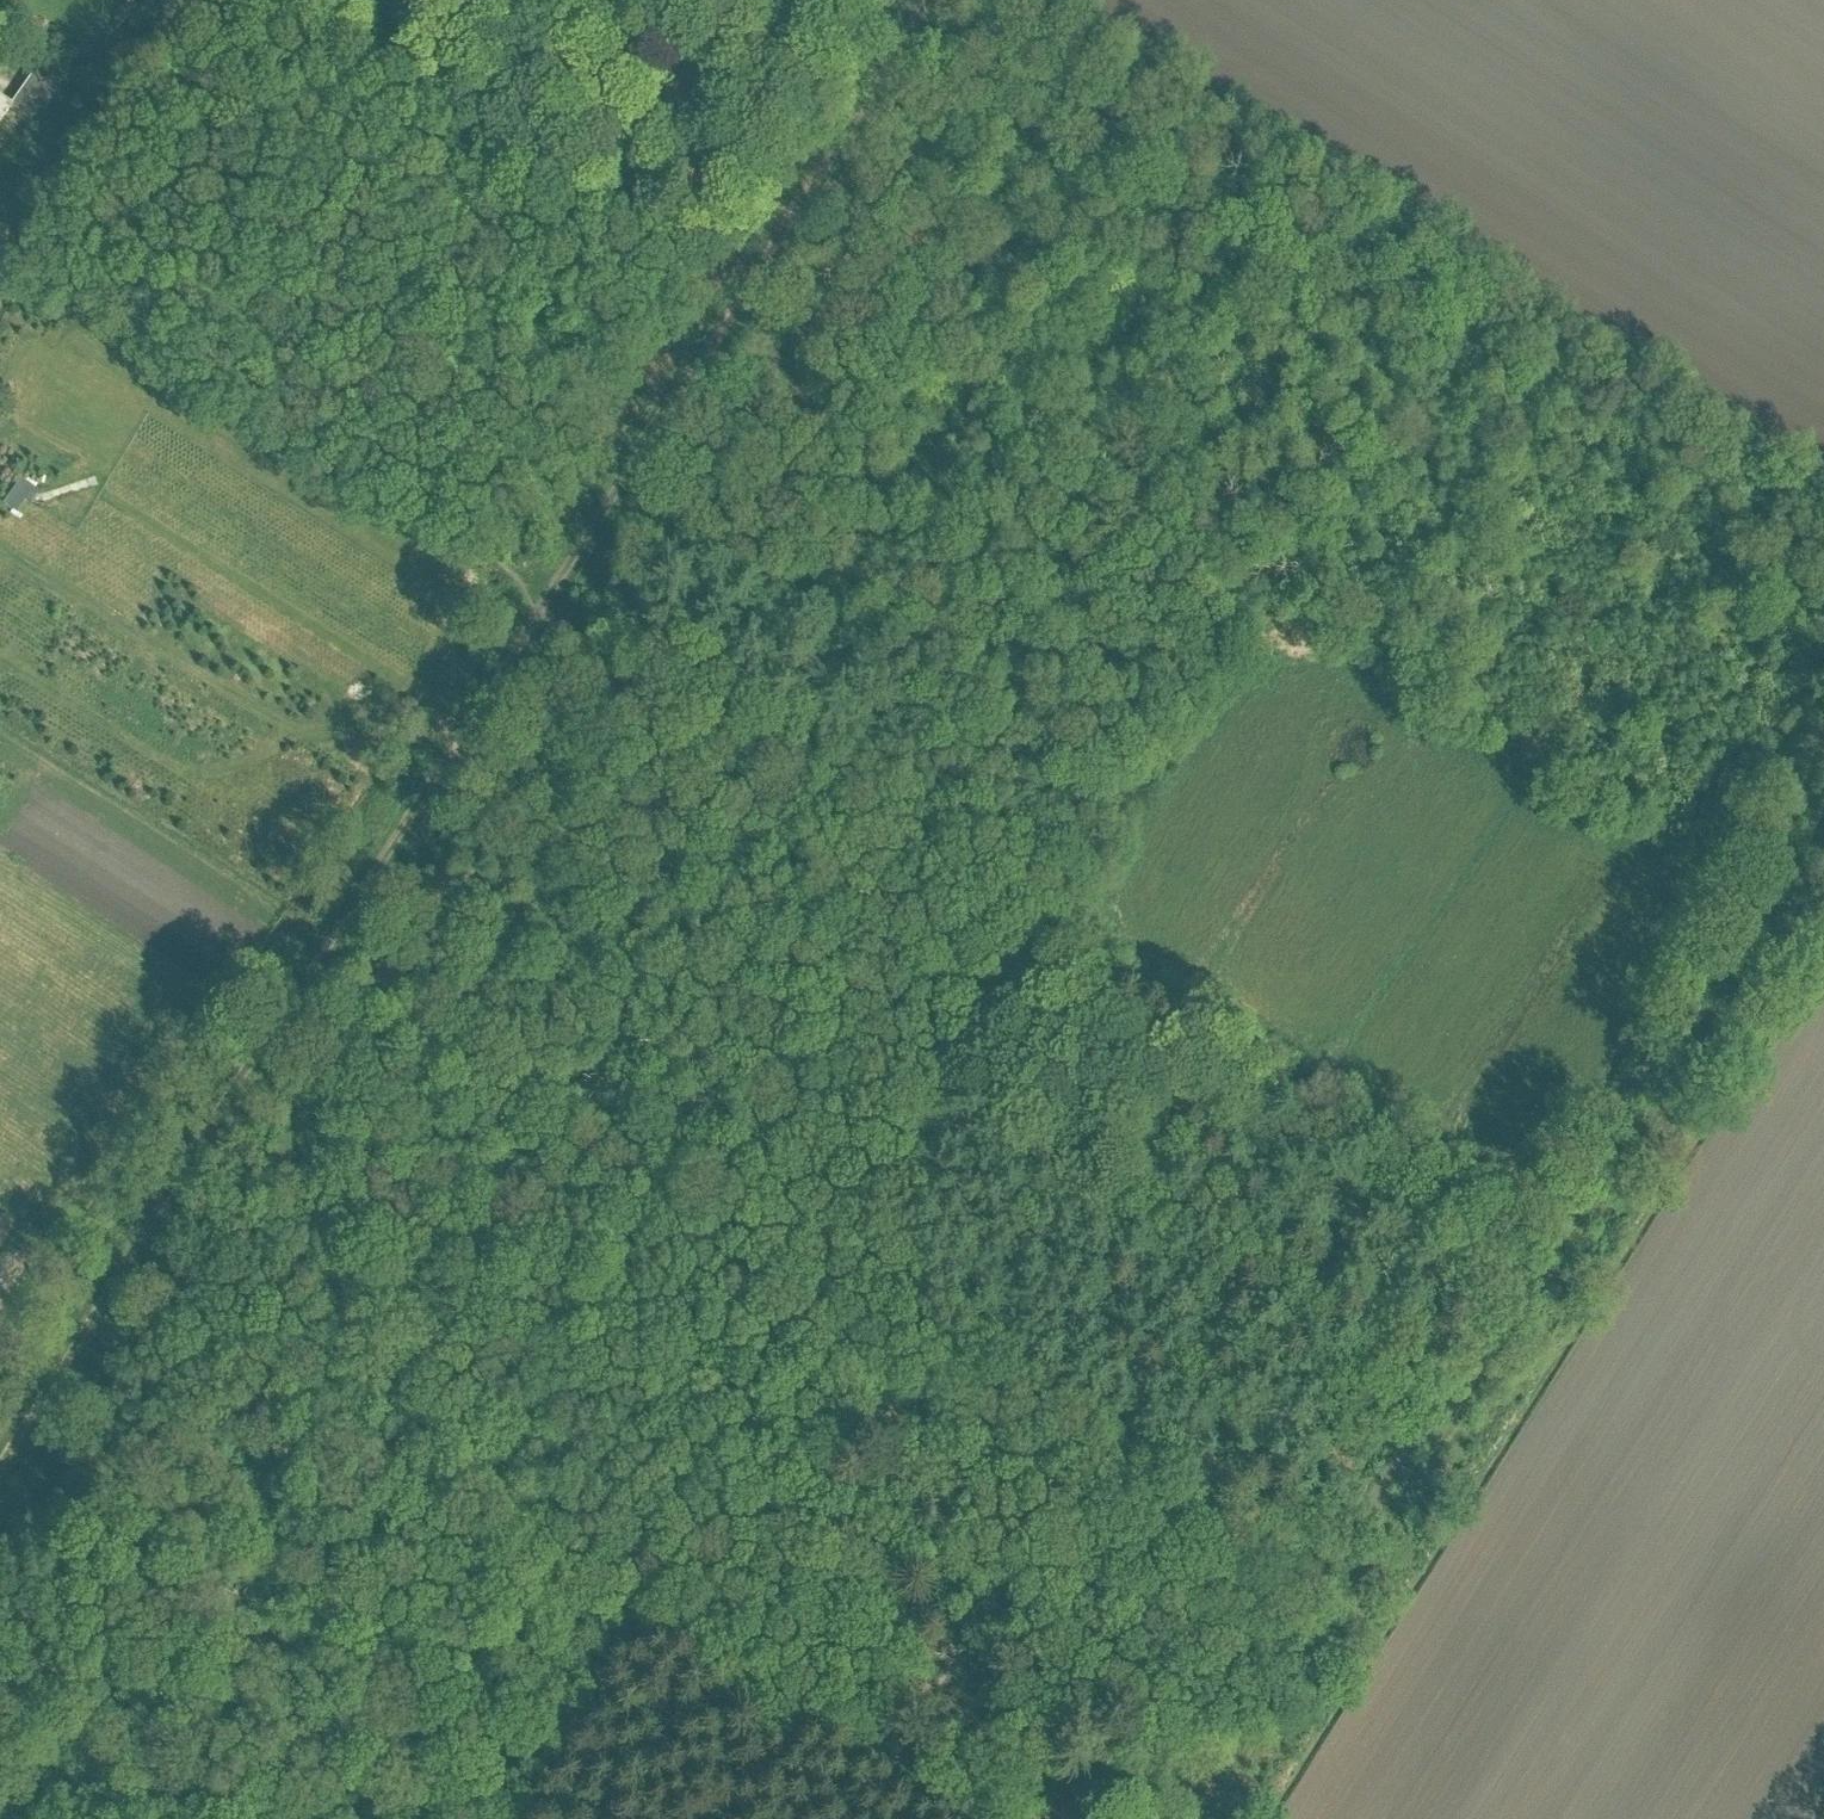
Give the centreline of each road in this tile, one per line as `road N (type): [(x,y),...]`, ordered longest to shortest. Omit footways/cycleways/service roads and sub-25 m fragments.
road 1 (track): [(922,0),(0,1461)]

